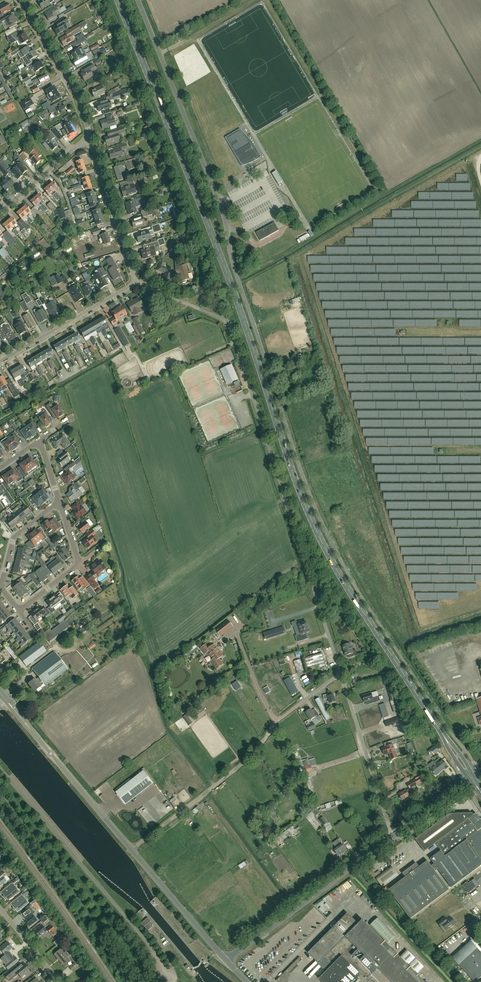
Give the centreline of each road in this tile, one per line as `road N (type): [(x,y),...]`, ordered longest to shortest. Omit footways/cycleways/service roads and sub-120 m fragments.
road 1 (secondary): [(471,776),(315,528),(118,0)]
road 2 (unclassified): [(341,561),(300,469),(218,199),(138,0)]
road 3 (unclassified): [(236,342),(342,676)]
road 4 (tertiary): [(226,961),(7,700)]
road 5 (unclassified): [(174,981),(0,768)]
road 6 (tertiary): [(226,961),(392,836)]
road 7 (track): [(276,721),(241,764),(131,849)]
road 8 (unclassified): [(392,836),(342,676)]
road 9 (residential): [(90,140),(82,106),(20,0)]
road 10 (residential): [(0,362),(134,282)]
road 11 (unclassified): [(134,282),(90,140)]
road 12 (residential): [(134,282),(224,320),(236,342)]

